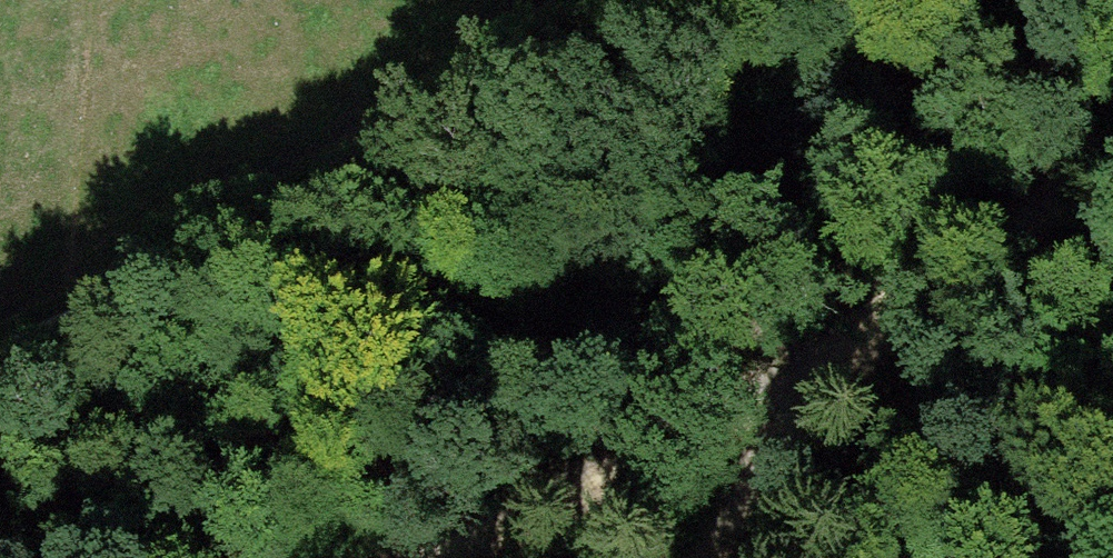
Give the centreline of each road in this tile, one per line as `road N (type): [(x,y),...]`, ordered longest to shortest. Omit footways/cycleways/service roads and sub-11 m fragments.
road 1 (track): [(0,363),(707,0)]
road 2 (track): [(1112,126),(461,557)]
road 3 (track): [(771,348),(707,557)]

